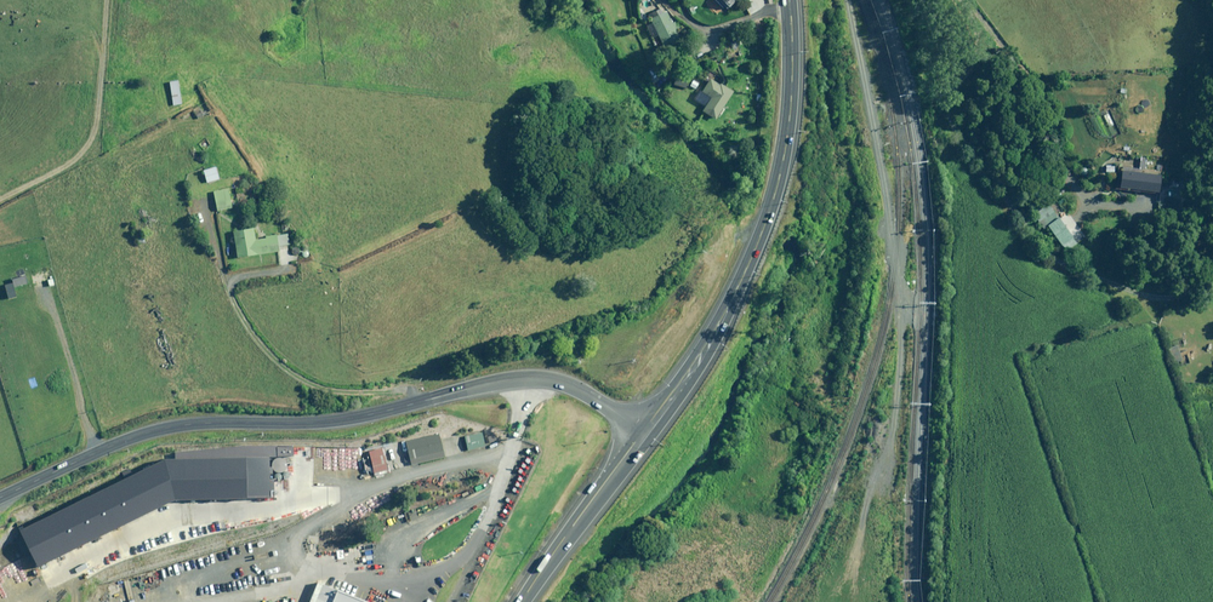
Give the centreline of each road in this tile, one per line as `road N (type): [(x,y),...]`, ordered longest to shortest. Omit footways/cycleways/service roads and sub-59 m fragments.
road 1 (tertiary): [(644,431),(560,383),(515,380),(349,418),(168,427),(0,498)]
road 2 (trunk): [(644,431),(724,316),(773,200),(790,111),(789,0)]
road 3 (track): [(1212,282),(1162,297),(1115,286),(1044,245),(963,133),(961,99),(977,34),(967,0)]
road 4 (track): [(970,0),(1034,81),(1044,142),(1084,197),(1118,205),(1145,200)]
road 5 (trunk): [(521,601),(644,431)]

